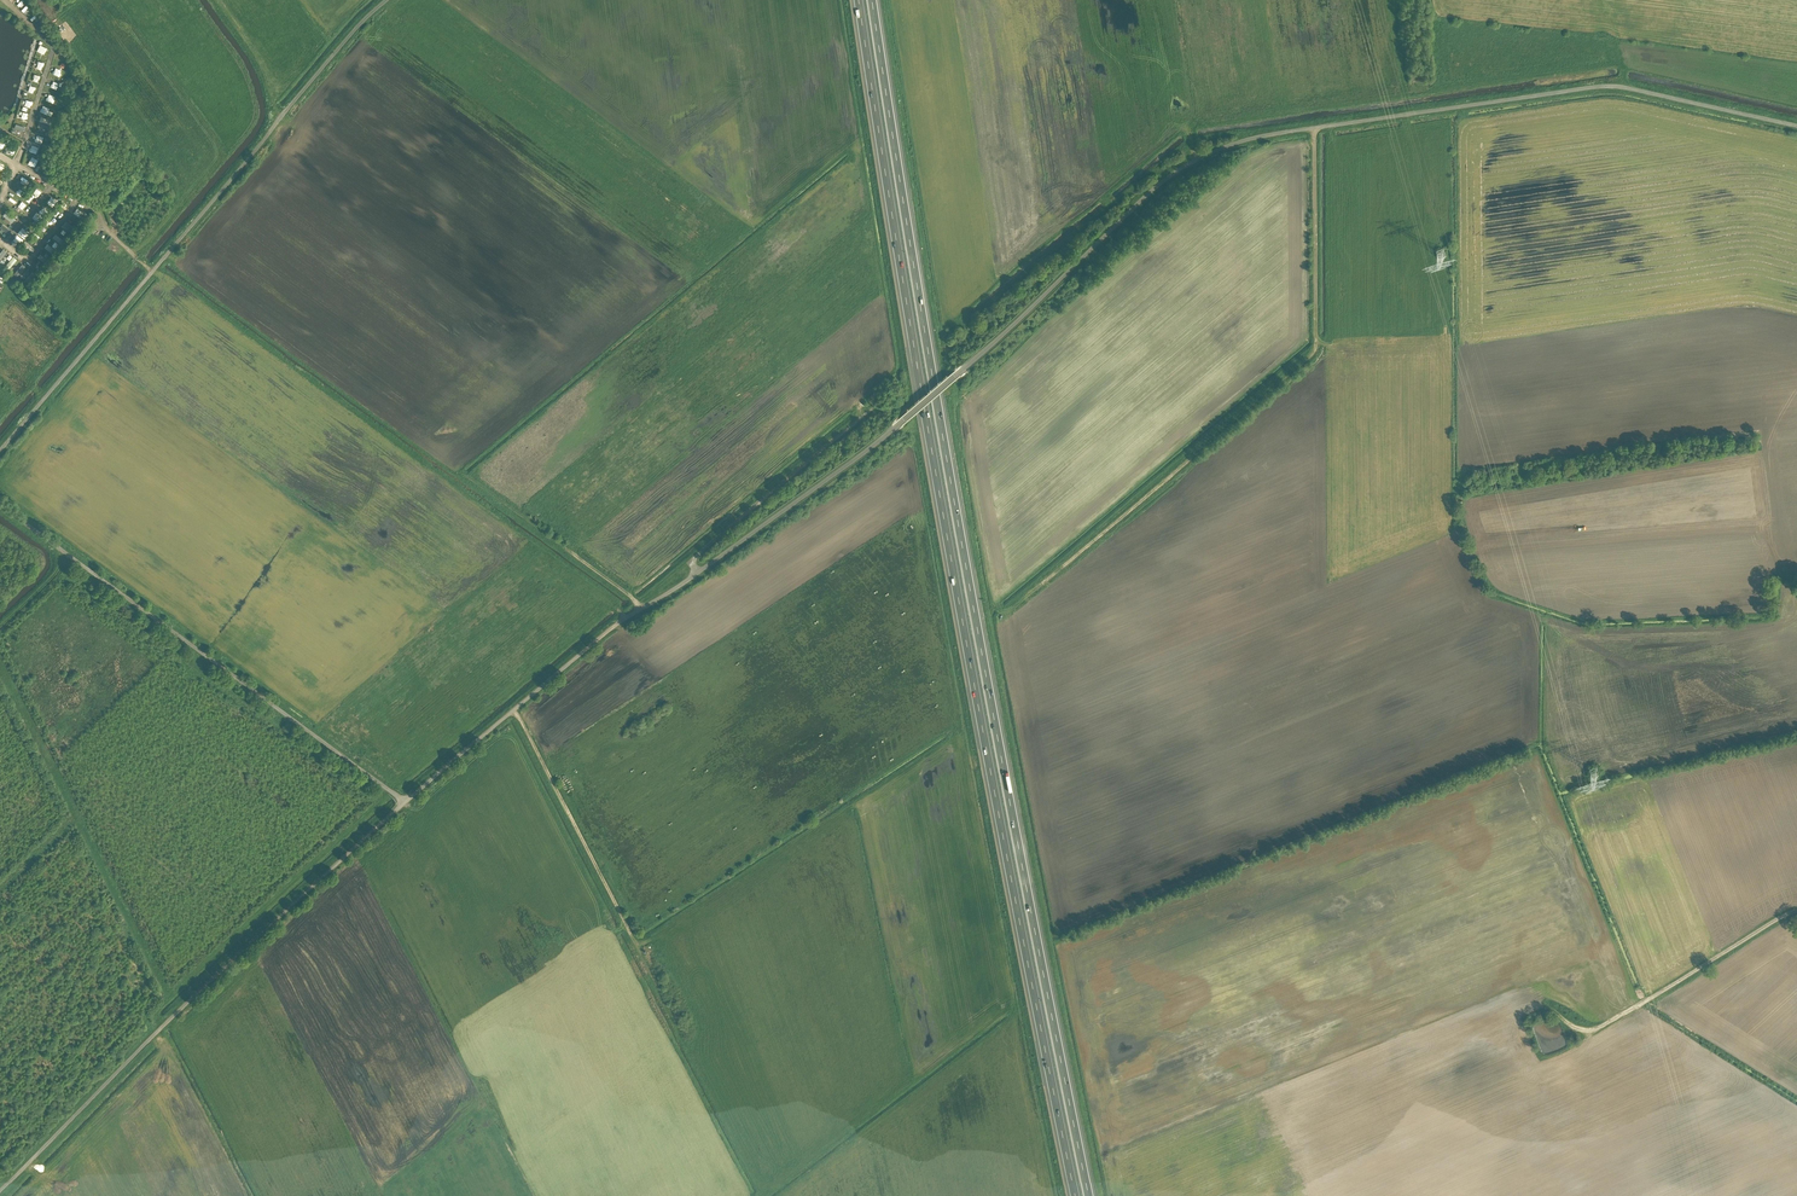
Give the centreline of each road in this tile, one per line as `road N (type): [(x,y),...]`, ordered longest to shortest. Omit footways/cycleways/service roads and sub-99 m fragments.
road 1 (track): [(1796,127),(1599,85),(1257,137),(1199,158),(1164,179),(867,450),(624,618),(404,801)]
road 2 (motorway): [(1090,1195),(981,651),(872,0)]
road 3 (motorway): [(859,0),(968,652),(1075,1195)]
road 4 (track): [(1316,127),(1317,336),(1308,359),(1014,603)]
road 5 (track): [(0,449),(387,0)]
road 6 (track): [(404,801),(183,1005),(0,1192)]
road 7 (track): [(515,709),(751,1188)]
road 8 (track): [(404,801),(0,505)]
road 9 (track): [(1550,1008),(1584,1030),(1596,1029),(1796,910)]
road 10 (track): [(641,608),(460,474)]
road 11 (track): [(0,157),(98,212),(151,271)]
road 12 (track): [(13,165),(54,50)]

